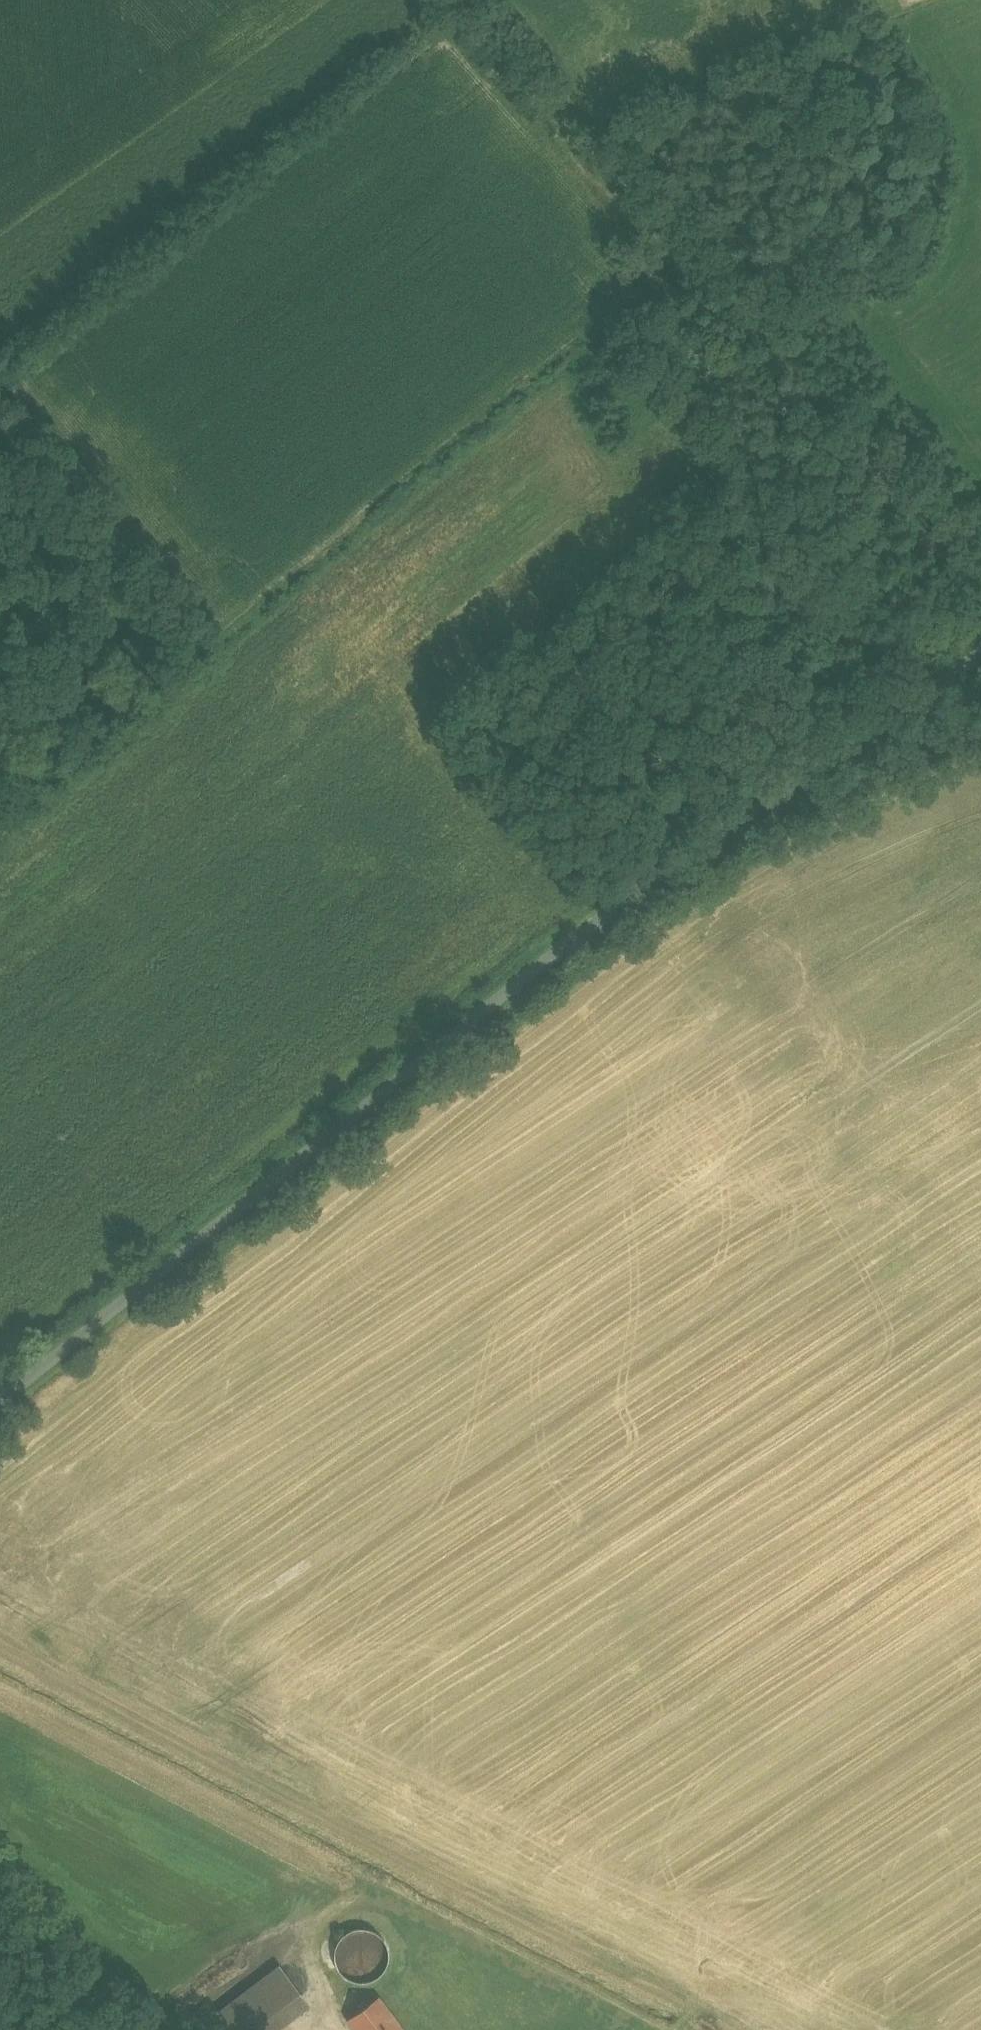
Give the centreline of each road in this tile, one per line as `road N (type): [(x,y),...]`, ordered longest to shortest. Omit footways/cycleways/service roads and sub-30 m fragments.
road 1 (unclassified): [(0,1403),(661,872),(980,652)]
road 2 (track): [(678,253),(980,588)]

